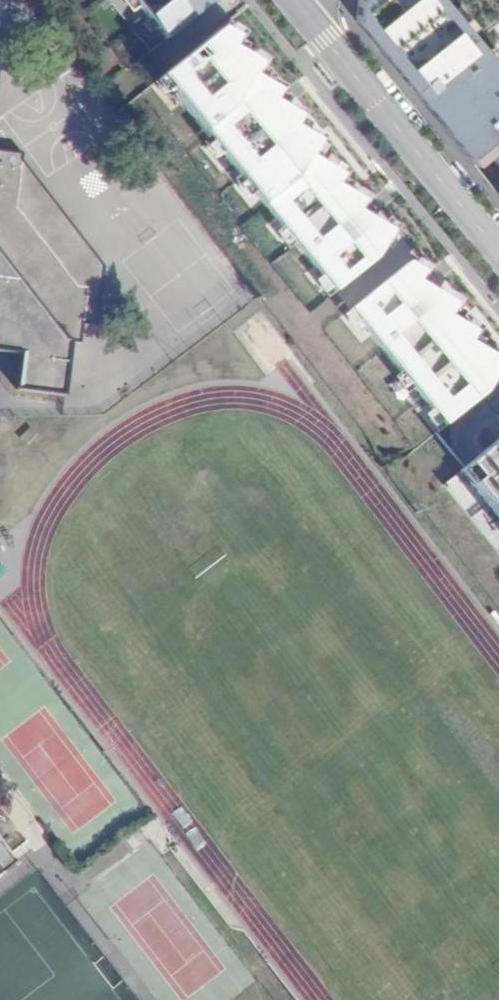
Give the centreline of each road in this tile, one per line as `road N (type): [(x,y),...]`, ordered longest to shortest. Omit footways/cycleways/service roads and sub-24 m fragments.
road 1 (residential): [(498,252),(298,10)]

